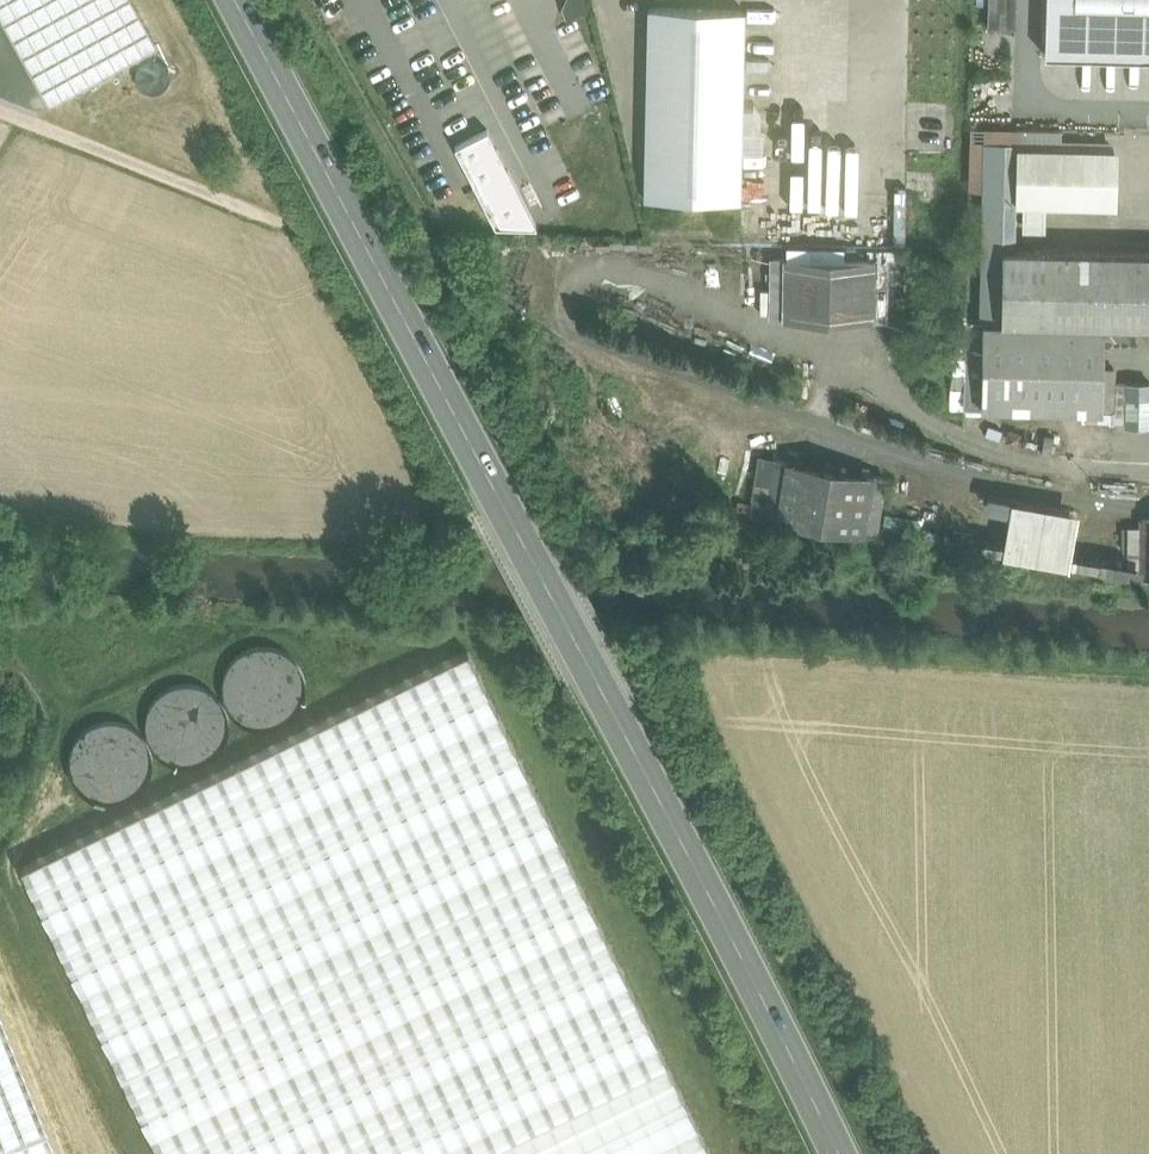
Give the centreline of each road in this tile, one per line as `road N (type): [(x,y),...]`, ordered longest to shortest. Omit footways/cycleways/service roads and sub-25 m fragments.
road 1 (primary): [(239,0),(773,1010),(840,1153)]

